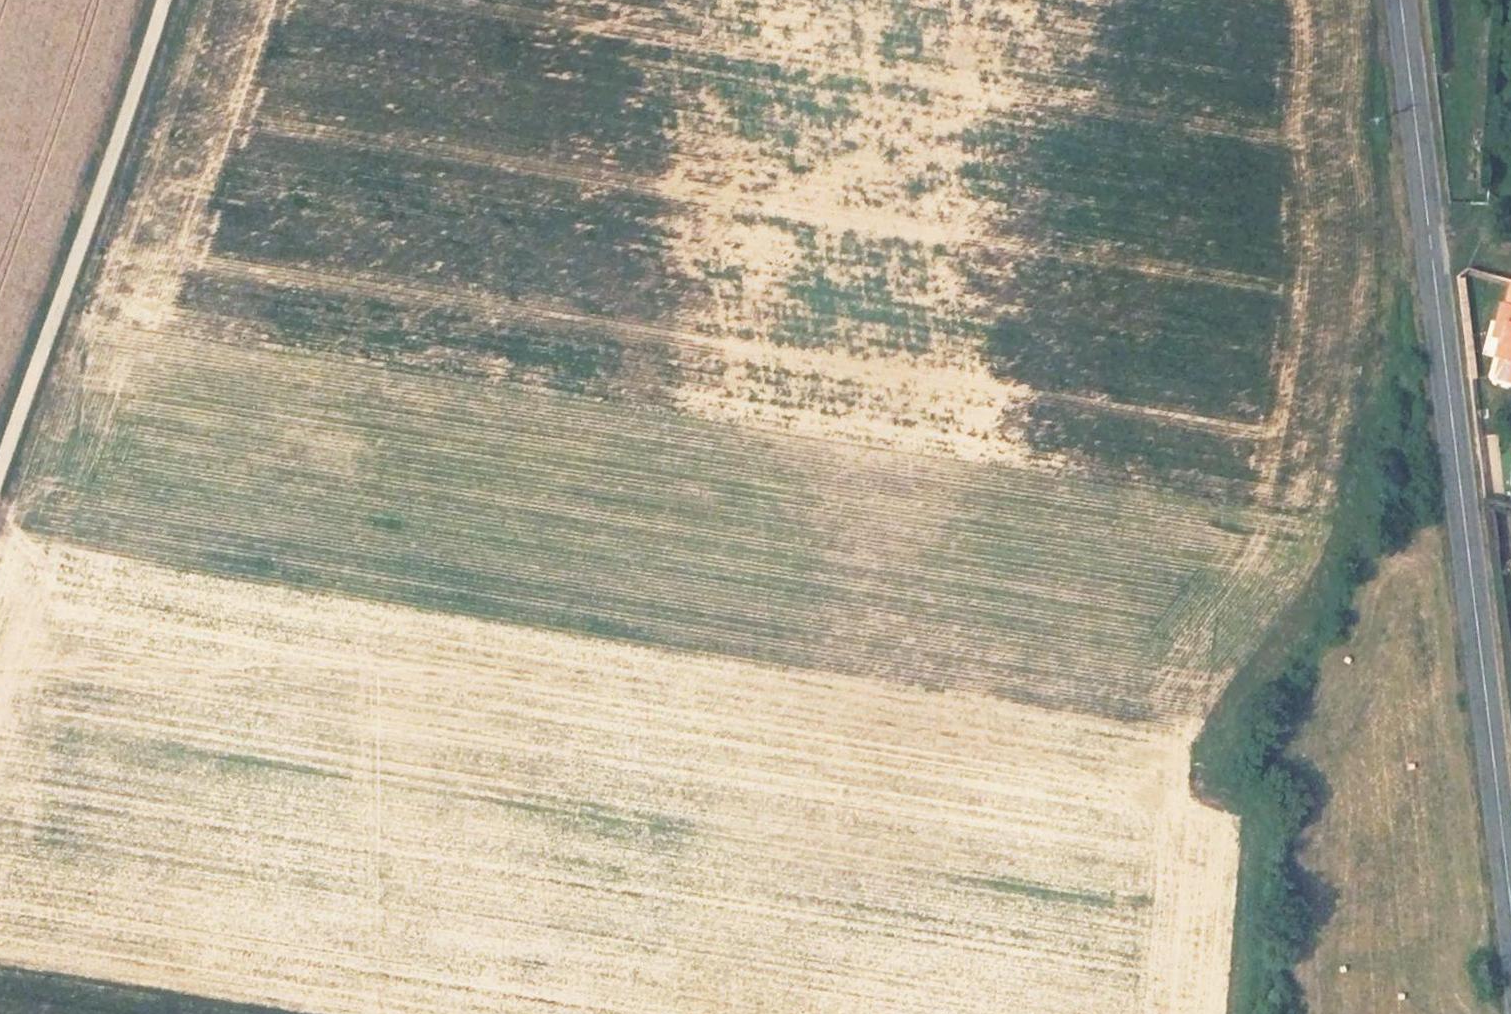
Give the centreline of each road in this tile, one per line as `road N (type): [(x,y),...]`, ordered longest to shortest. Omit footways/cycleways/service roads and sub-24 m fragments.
road 1 (tertiary): [(1510,905),(1400,0)]
road 2 (track): [(165,0),(0,473)]

